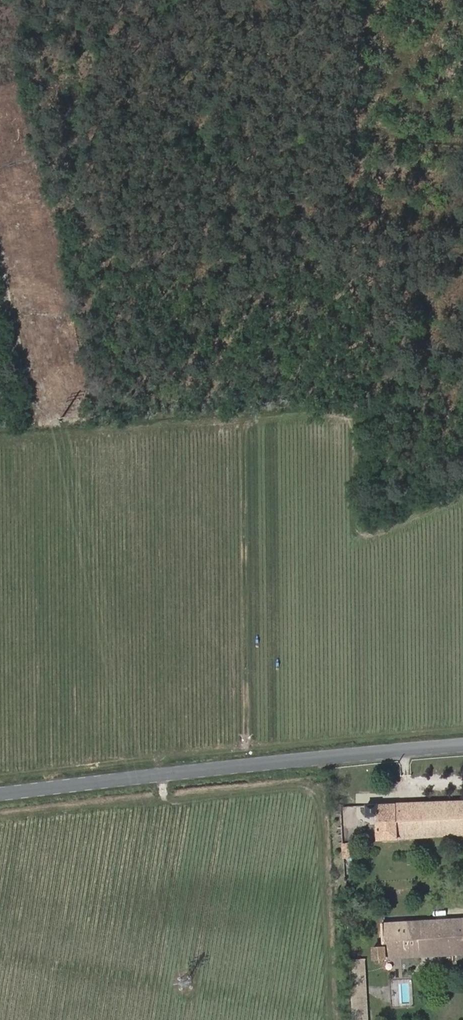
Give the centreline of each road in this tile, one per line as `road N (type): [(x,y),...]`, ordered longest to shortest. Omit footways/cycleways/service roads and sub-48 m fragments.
road 1 (tertiary): [(462,748),(0,794)]

